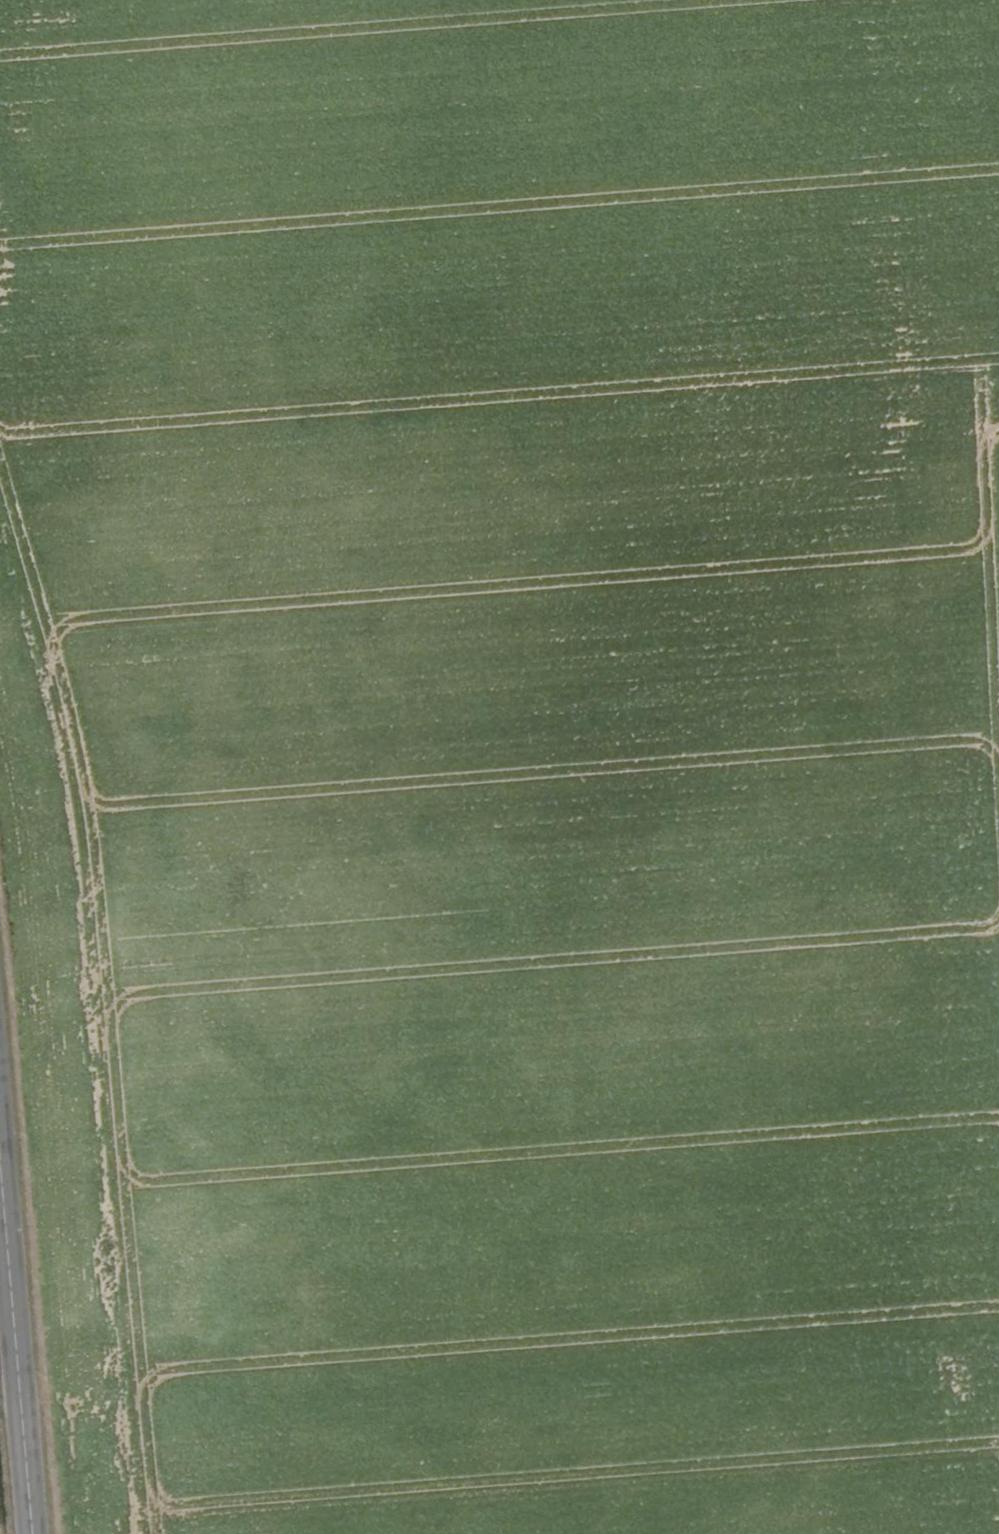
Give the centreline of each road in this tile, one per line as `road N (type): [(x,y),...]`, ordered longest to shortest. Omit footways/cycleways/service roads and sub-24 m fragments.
road 1 (tertiary): [(36,1533),(0,1136)]

